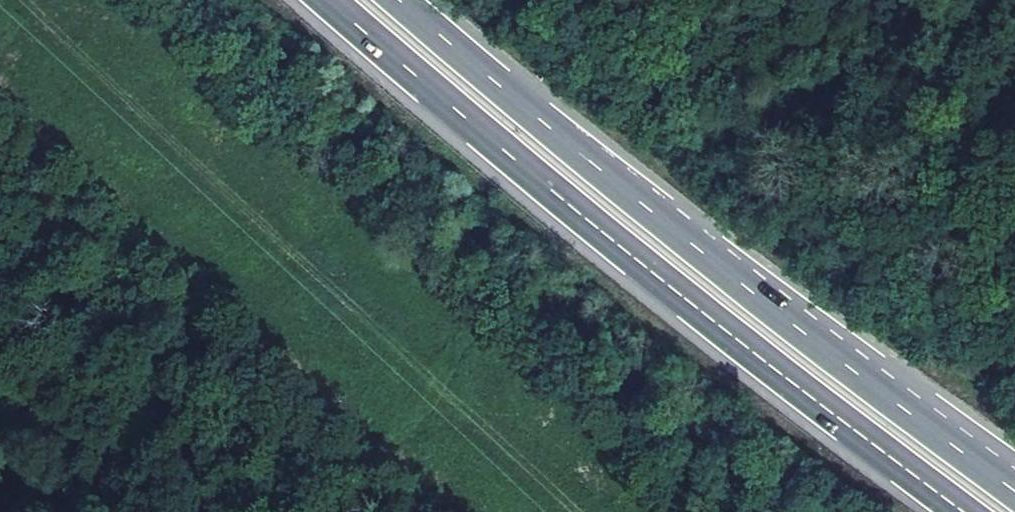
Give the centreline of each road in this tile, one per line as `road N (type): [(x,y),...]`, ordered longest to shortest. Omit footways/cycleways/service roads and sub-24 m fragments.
road 1 (motorway): [(332,0),(665,287),(968,511)]
road 2 (motorway): [(1014,490),(811,337),(403,0)]

